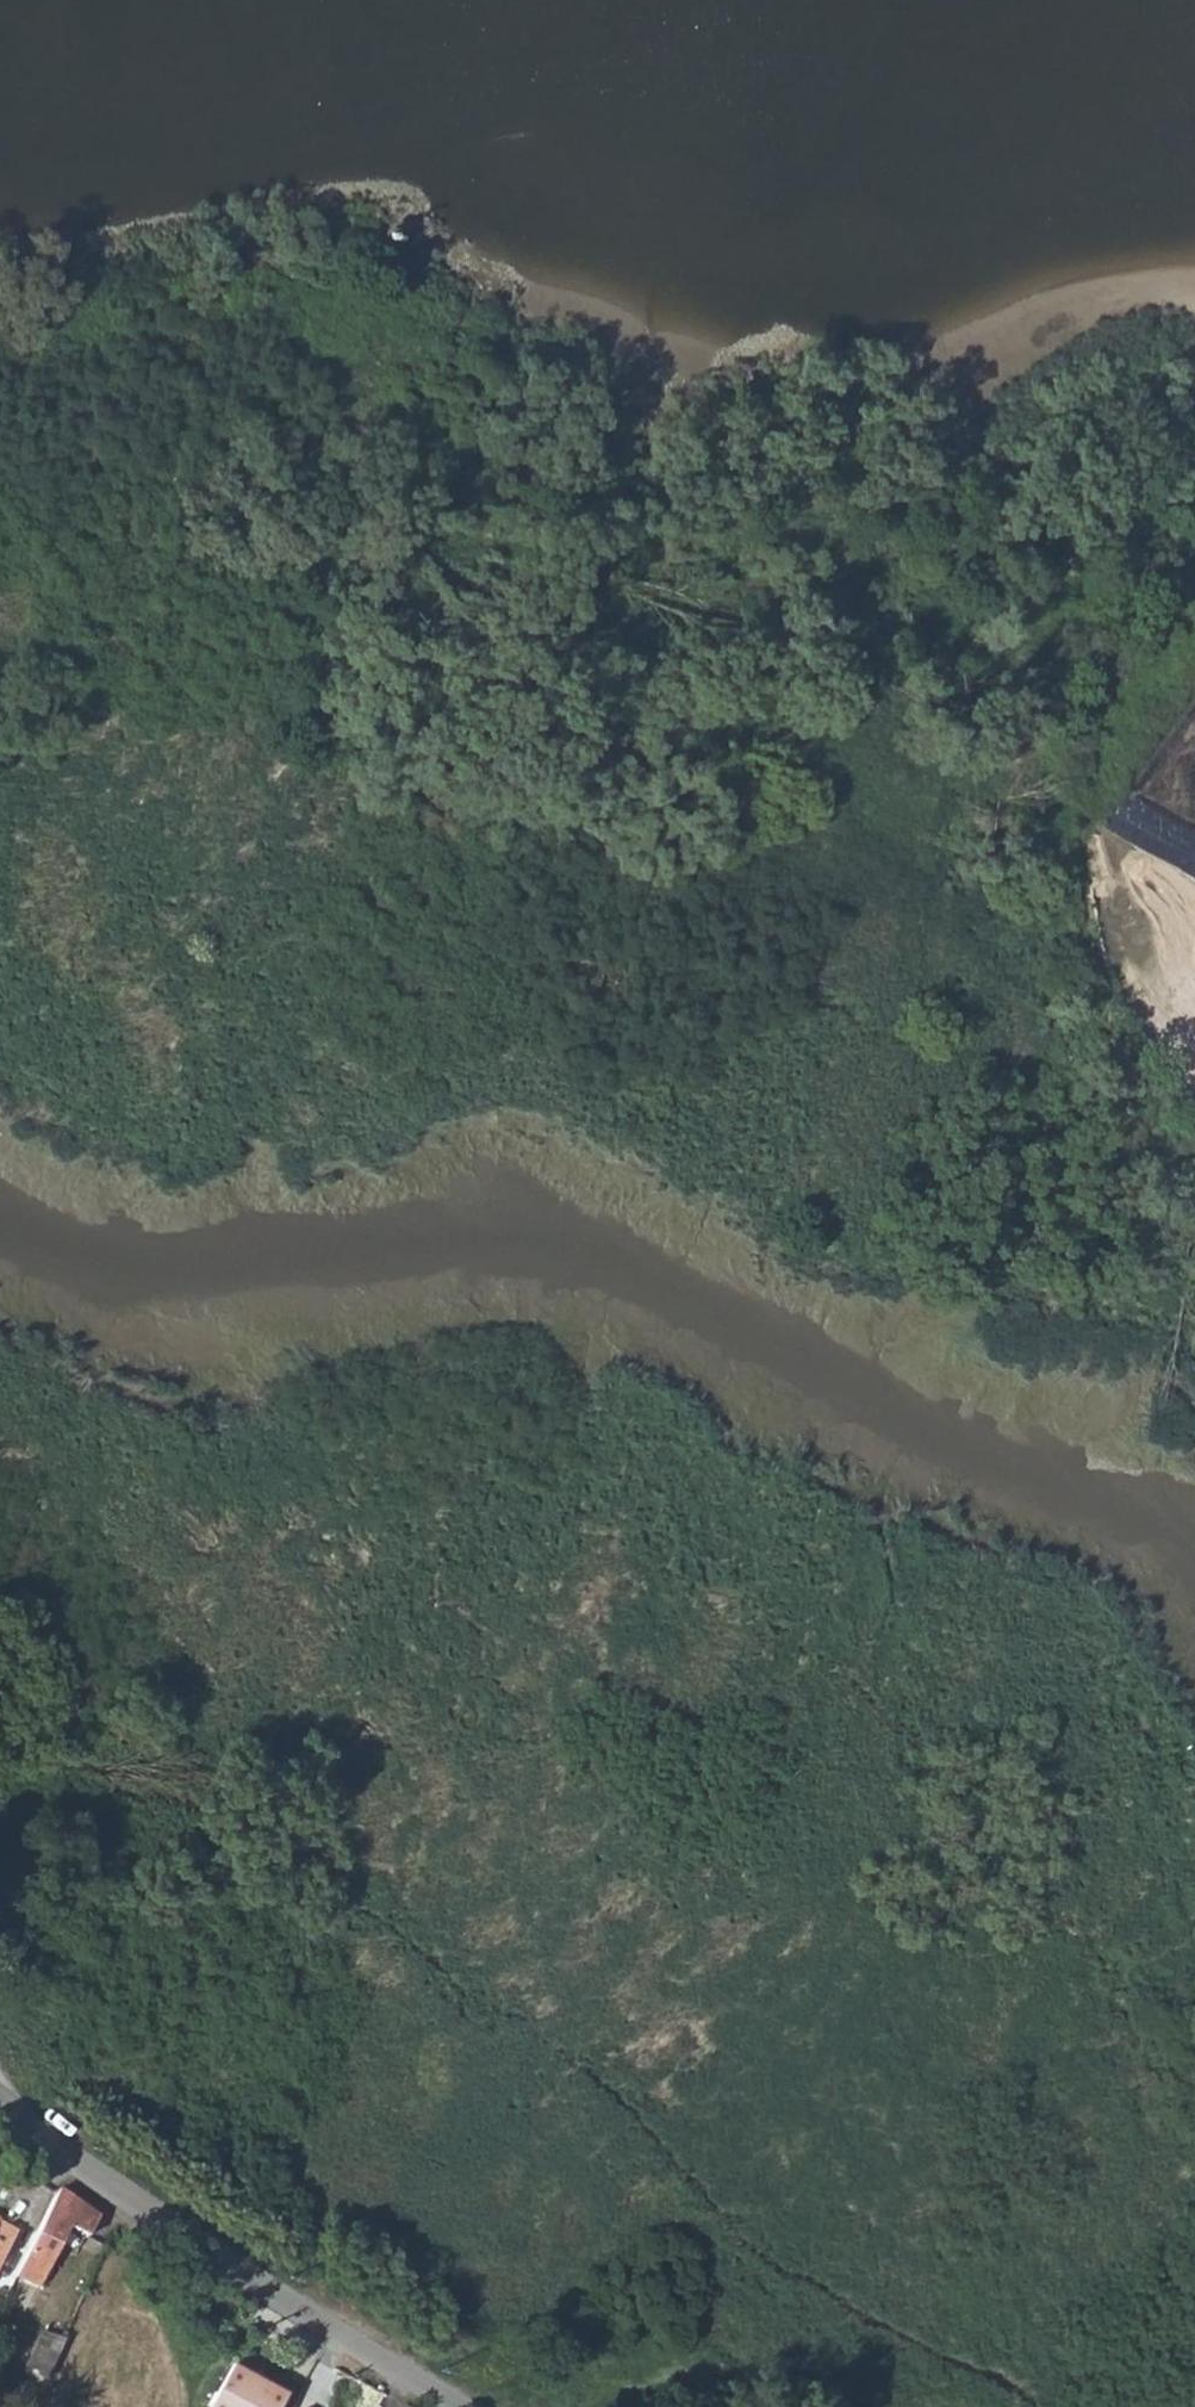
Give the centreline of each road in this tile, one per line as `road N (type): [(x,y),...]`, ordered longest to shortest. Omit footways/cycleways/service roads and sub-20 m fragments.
road 1 (residential): [(460,2406),(100,2176),(0,2098)]

